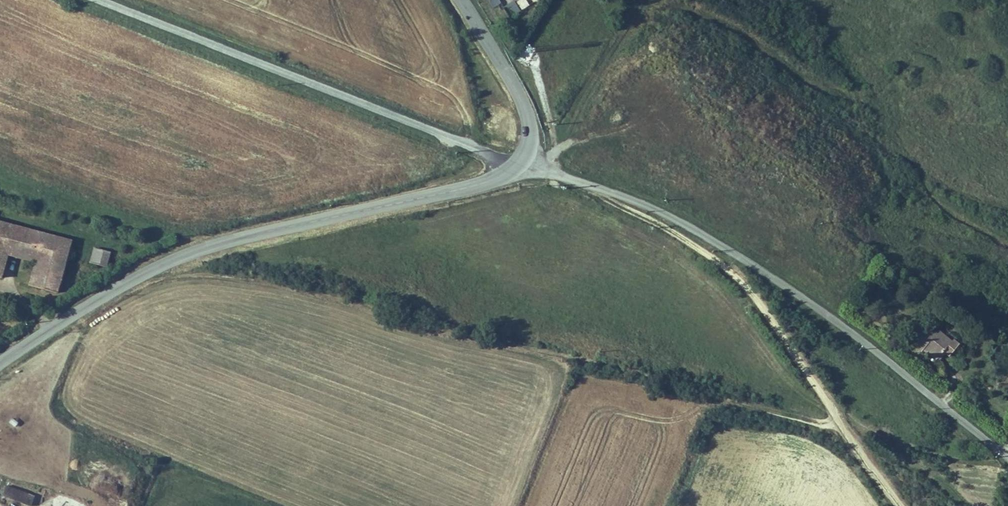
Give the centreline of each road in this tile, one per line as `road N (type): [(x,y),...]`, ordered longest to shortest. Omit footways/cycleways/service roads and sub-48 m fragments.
road 1 (track): [(157,269),(270,278),(844,427)]
road 2 (unclassified): [(518,164),(659,210),(779,280),(1007,462)]
road 3 (tertiary): [(518,164),(477,186),(193,253),(121,287),(0,363)]
road 4 (unclassified): [(518,164),(101,0)]
road 5 (track): [(844,427),(745,285),(684,238),(582,183)]
road 6 (tertiary): [(461,0),(527,117),(518,164)]

